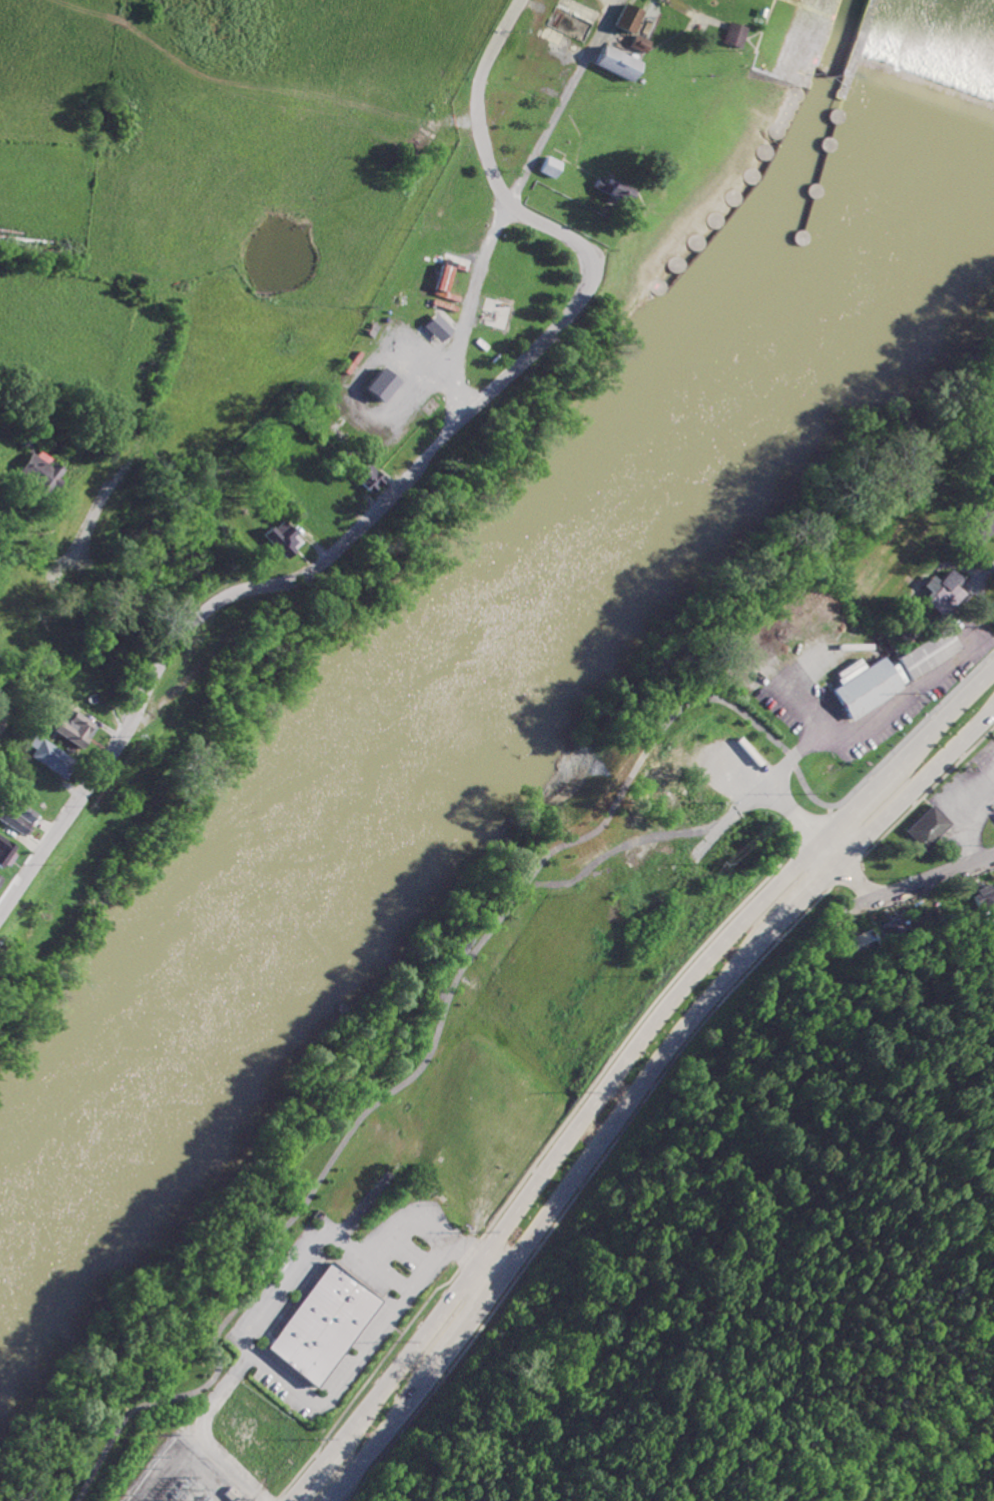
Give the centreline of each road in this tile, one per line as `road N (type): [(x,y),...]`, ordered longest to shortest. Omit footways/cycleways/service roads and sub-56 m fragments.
road 1 (residential): [(0,909),(27,883),(118,749),(174,646),(229,599),(290,583),(323,563),(584,295),(584,252),(510,200),(483,141),(481,80),(519,0)]
road 2 (trunk): [(993,668),(698,968),(389,1385),(291,1500)]
road 3 (trunk): [(328,1500),(704,1006),(993,709)]
road 4 (residential): [(821,840),(862,886),(884,895),(993,855)]

